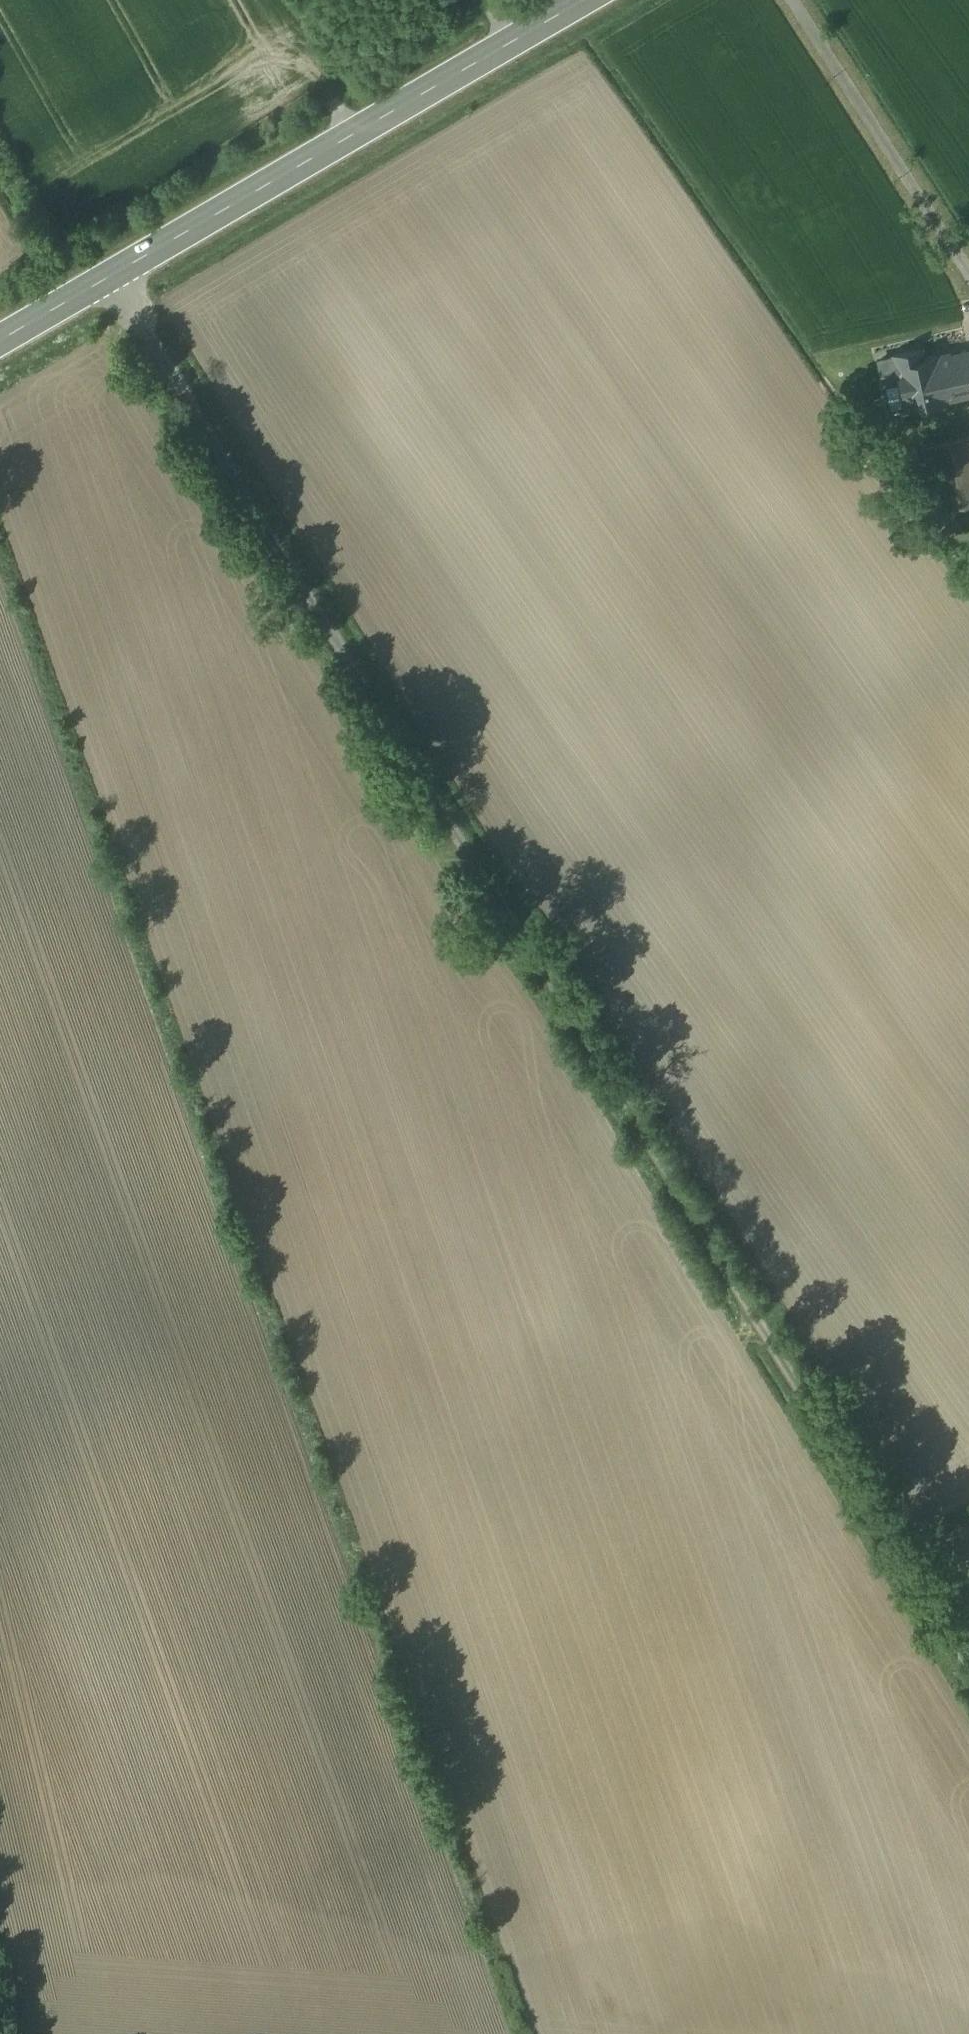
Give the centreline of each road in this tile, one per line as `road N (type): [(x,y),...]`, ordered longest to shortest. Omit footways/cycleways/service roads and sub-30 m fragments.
road 1 (track): [(968,1670),(116,272)]
road 2 (secondary): [(0,340),(585,0)]

